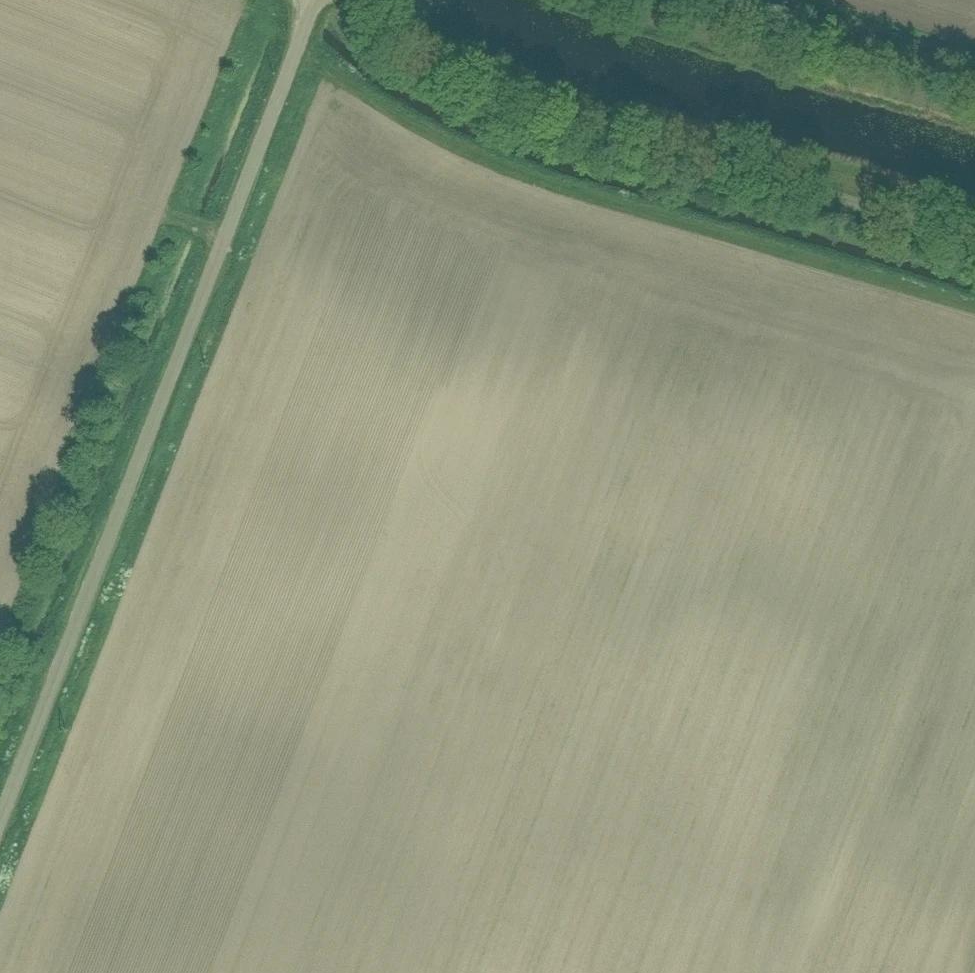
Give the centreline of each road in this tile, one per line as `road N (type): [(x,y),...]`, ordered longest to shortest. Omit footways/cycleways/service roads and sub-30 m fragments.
road 1 (unclassified): [(0,817),(316,0)]
road 2 (unclassified): [(356,0),(467,74),(660,146),(974,240)]
road 3 (unclassified): [(583,0),(974,110)]

